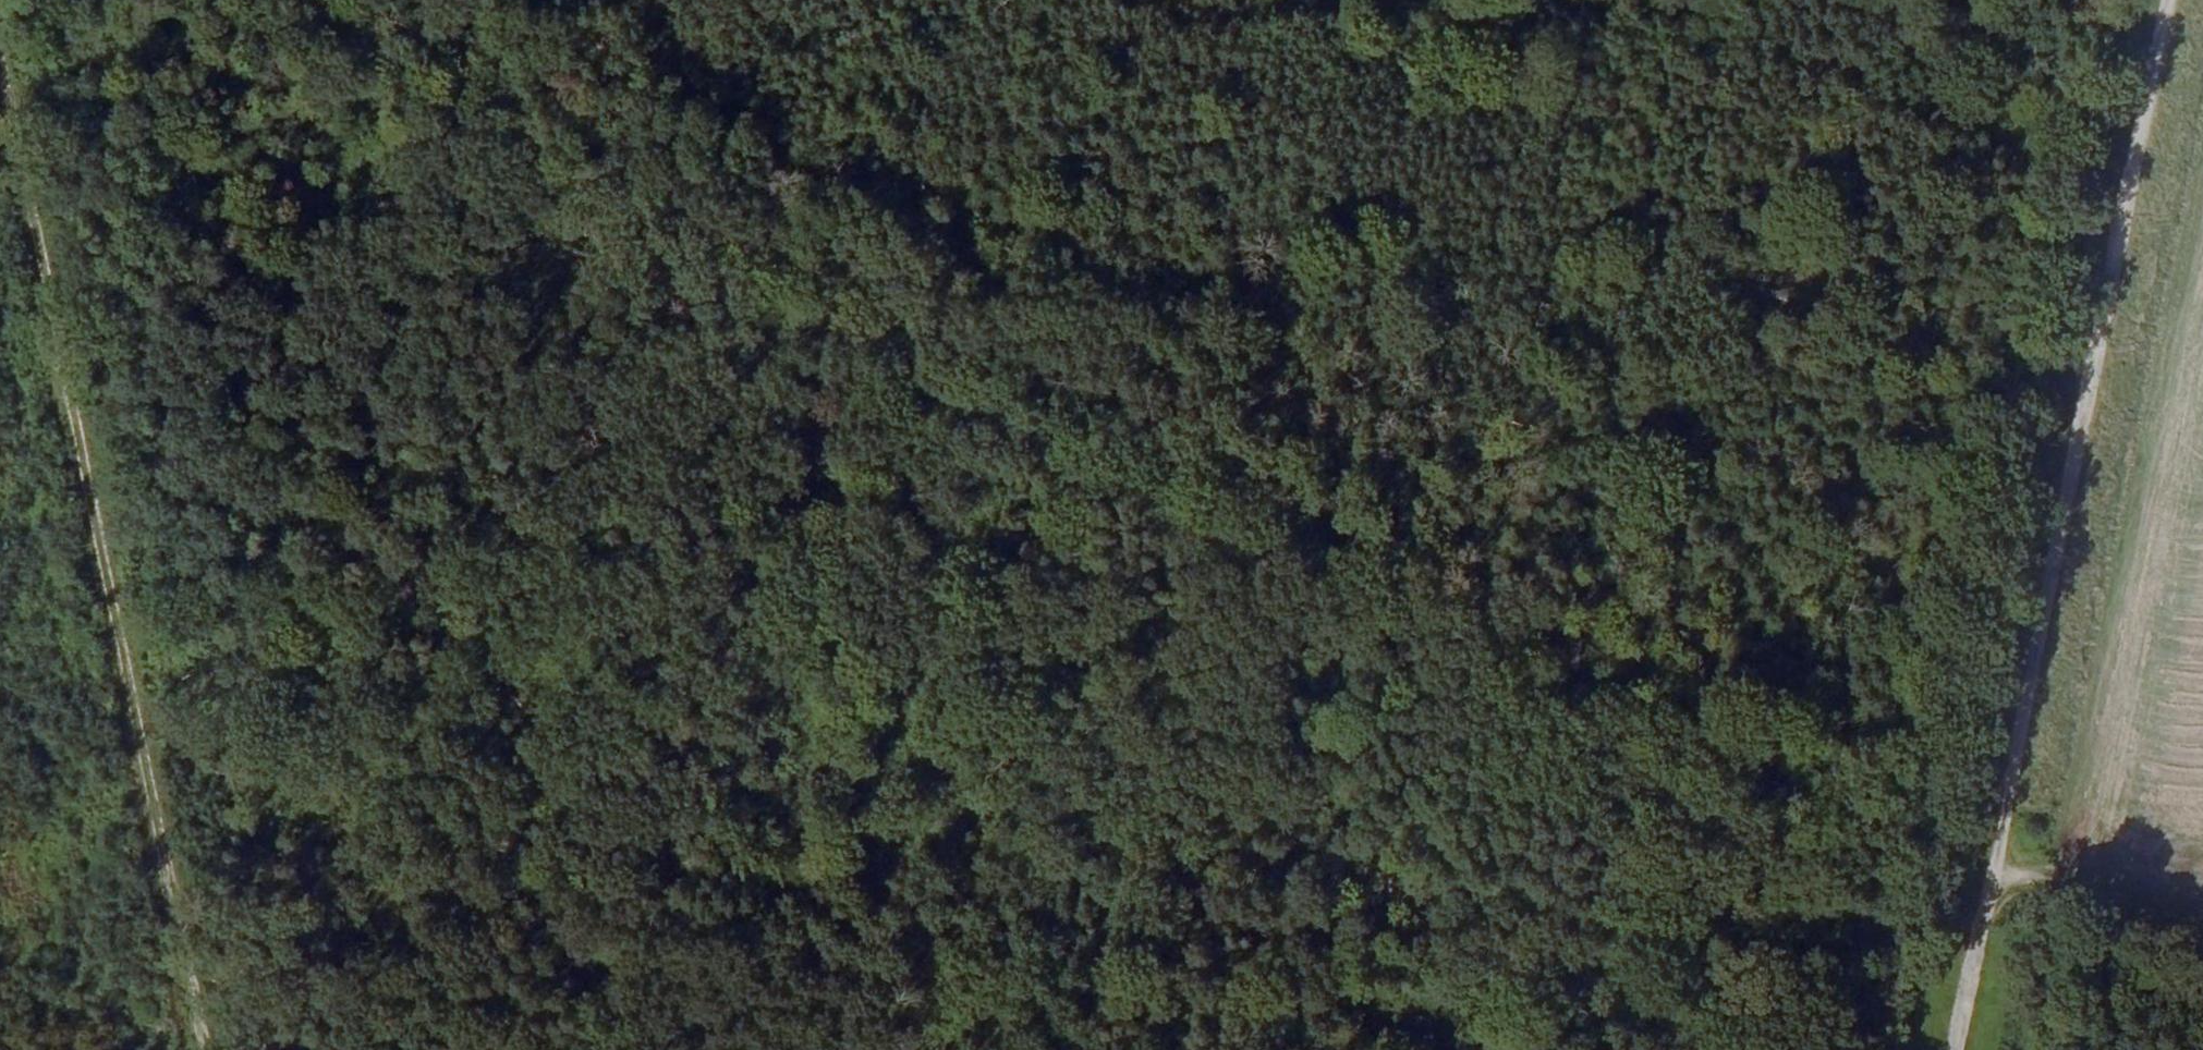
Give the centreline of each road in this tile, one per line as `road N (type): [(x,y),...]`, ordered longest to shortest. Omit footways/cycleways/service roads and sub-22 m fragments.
road 1 (unclassified): [(2161,0),(1947,1049)]
road 2 (track): [(1982,874),(2059,888),(2202,938)]

